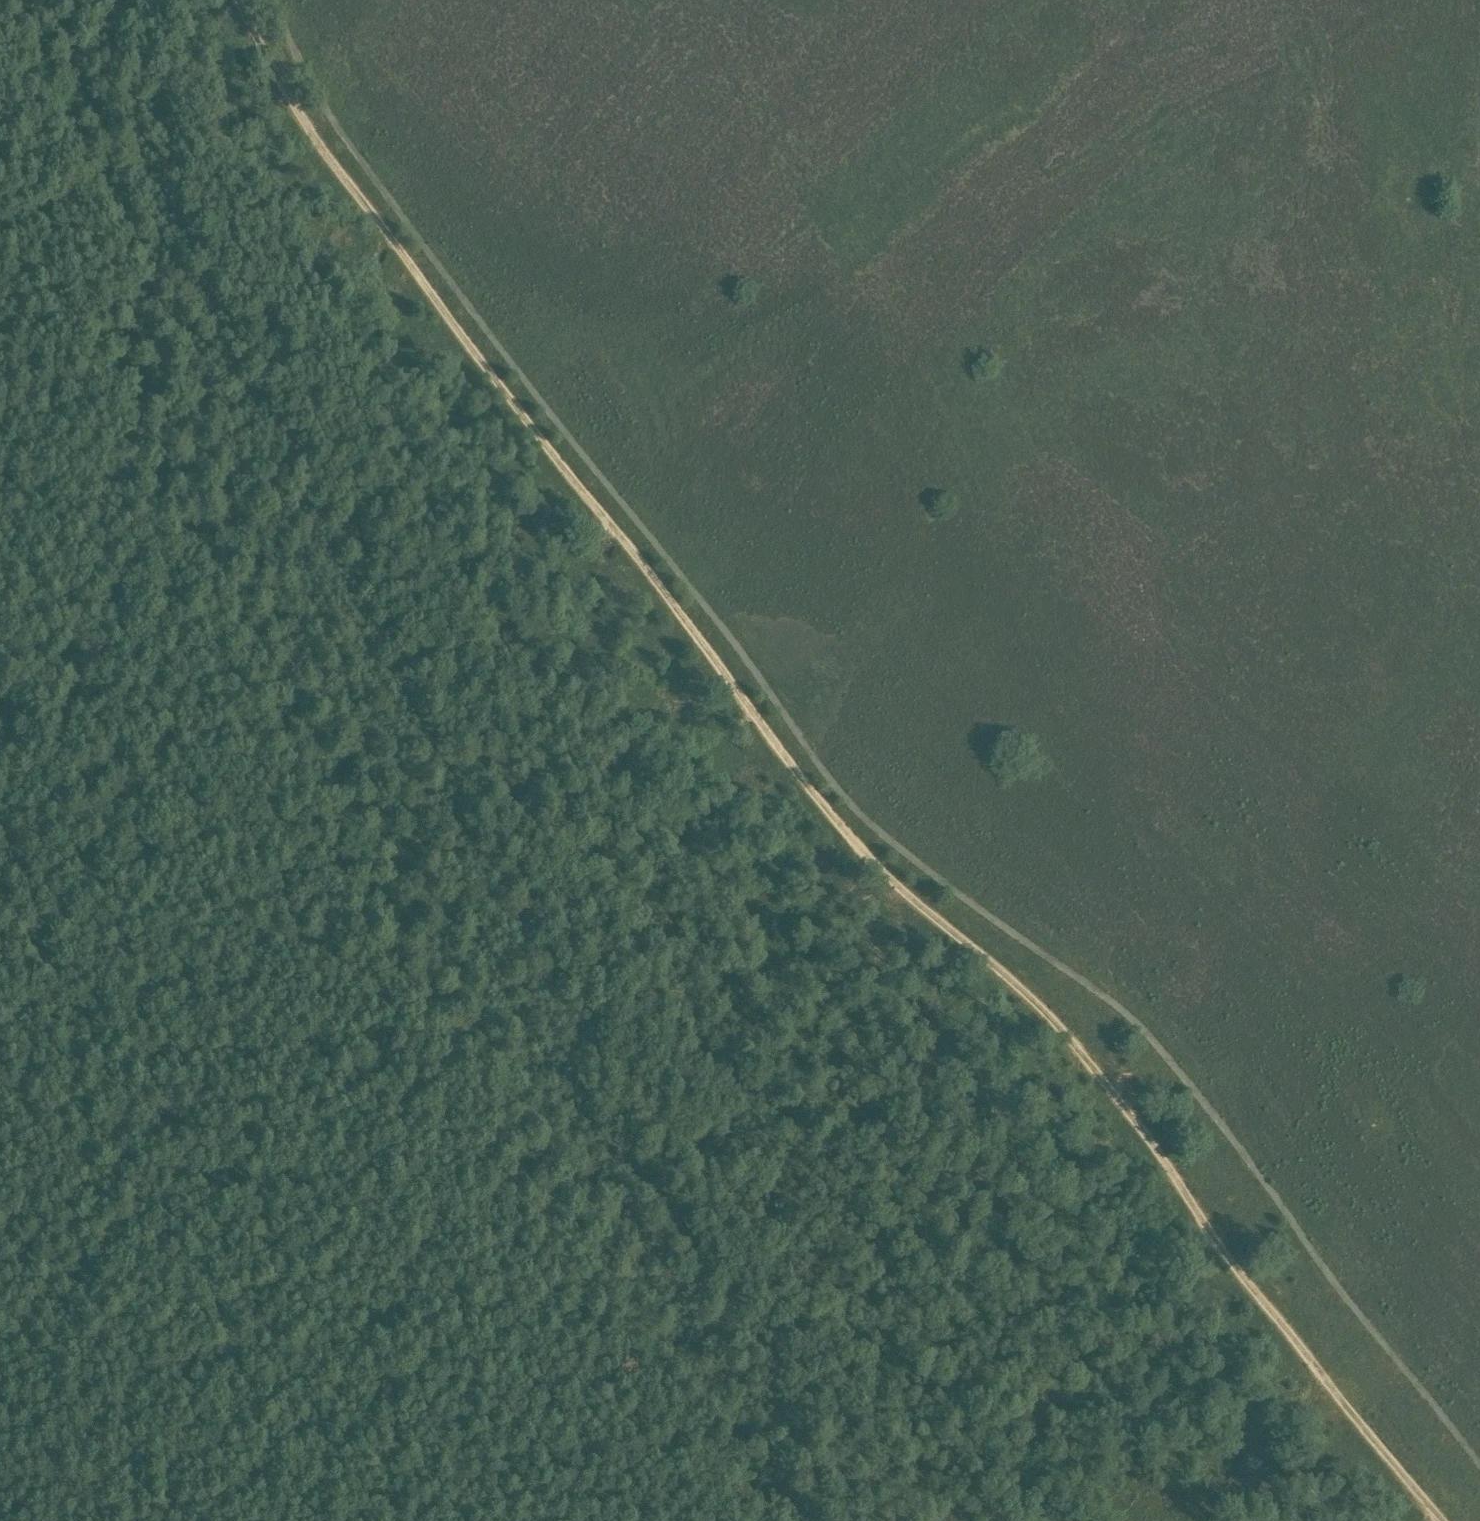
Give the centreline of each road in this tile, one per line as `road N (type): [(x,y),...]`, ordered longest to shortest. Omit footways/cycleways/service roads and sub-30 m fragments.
road 1 (track): [(238,0),(287,94),(413,267),(854,845),(1054,1018),(1123,1102),(1234,1269),(1443,1520)]

